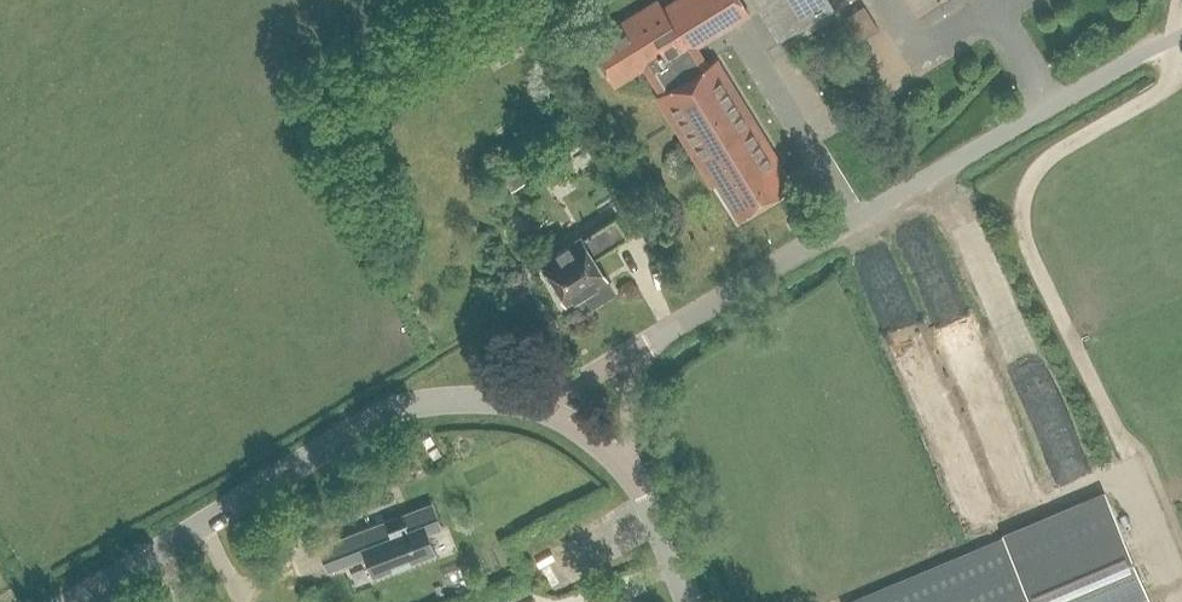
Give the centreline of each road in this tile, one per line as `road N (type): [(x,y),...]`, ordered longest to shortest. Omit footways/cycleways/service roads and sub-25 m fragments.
road 1 (unclassified): [(641,350),(1181,34)]
road 2 (unclassified): [(73,601),(386,415),(459,398),(538,408)]
road 3 (unclassified): [(631,473),(692,601)]
road 4 (unclassified): [(631,473),(626,410),(641,350)]

